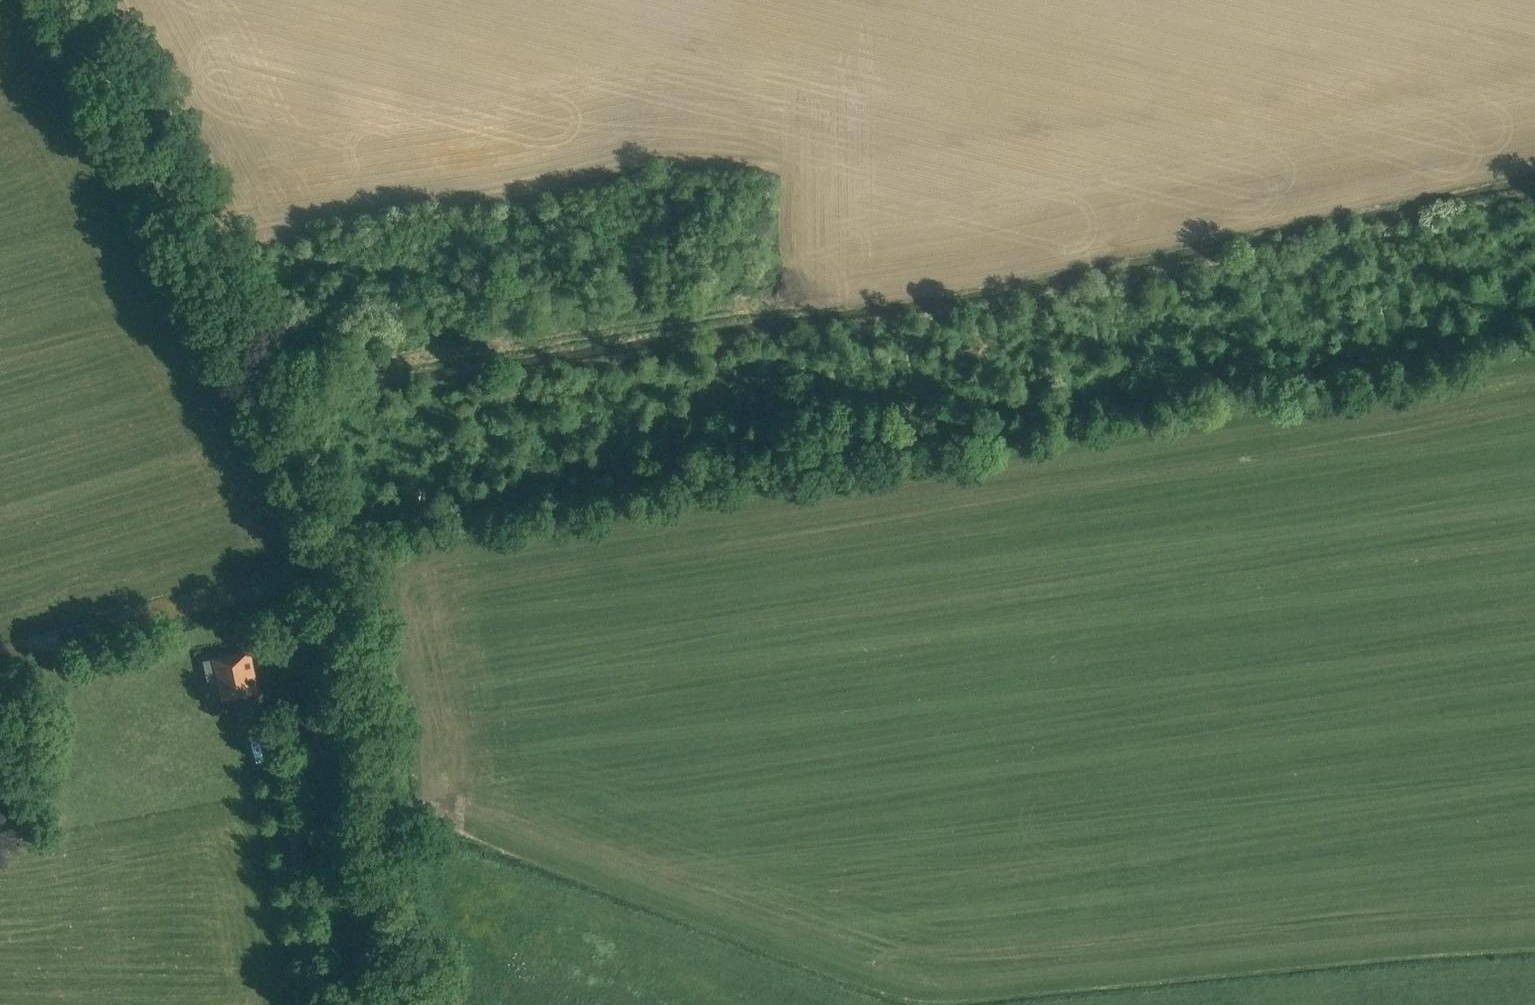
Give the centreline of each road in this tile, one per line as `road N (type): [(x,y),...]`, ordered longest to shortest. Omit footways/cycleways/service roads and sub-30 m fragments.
road 1 (track): [(61,0),(347,542)]
road 2 (track): [(424,1004),(347,542)]

